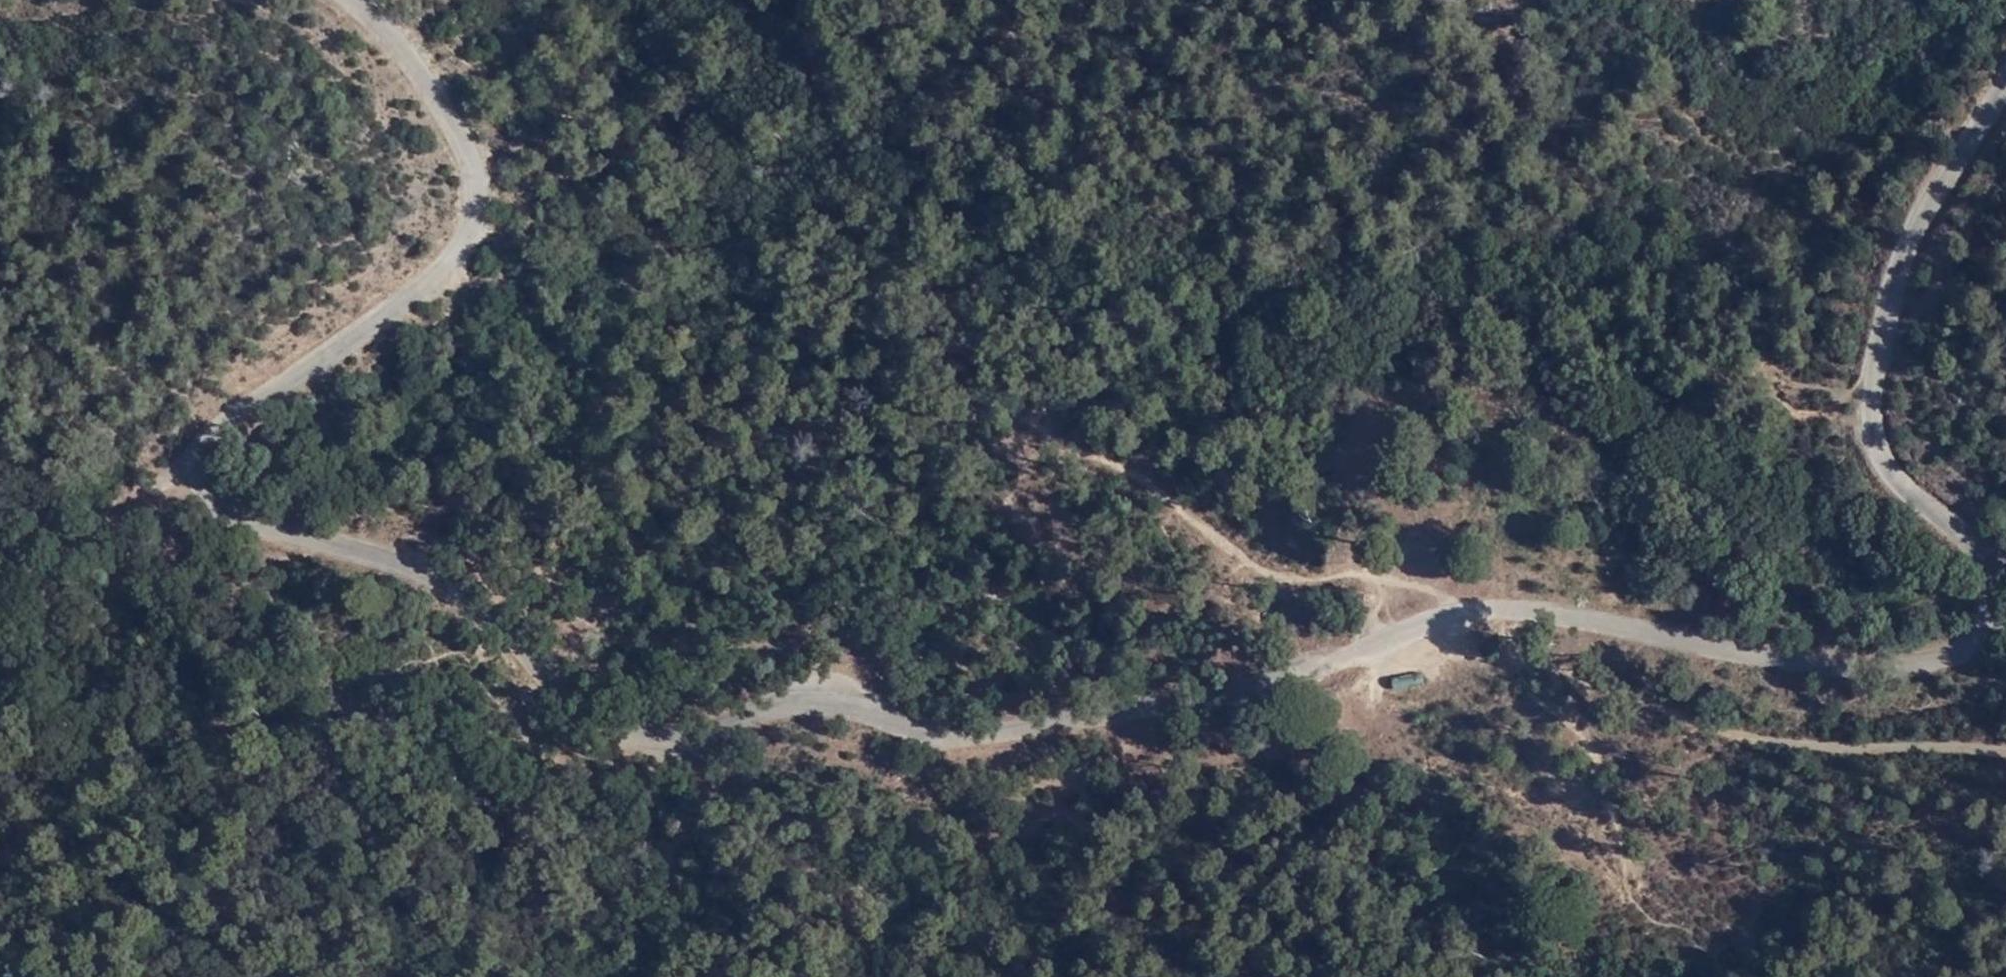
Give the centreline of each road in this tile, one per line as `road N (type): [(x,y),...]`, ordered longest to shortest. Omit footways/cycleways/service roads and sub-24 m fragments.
road 1 (tertiary): [(345,0),(419,68),(466,164),(455,223),(417,280),(350,340),(248,398),(224,431),(221,473),(248,514),(306,542),(409,568),(618,723),(676,731),(788,711),(1043,729),(1269,681),(1448,617),(1539,612),(1844,665),(1923,658),(1979,627),(1995,570),(1972,536),(1893,479),(1869,431),(1892,306),(2005,97)]
road 2 (track): [(1448,617),(1522,657),(1741,735),(2005,747)]

